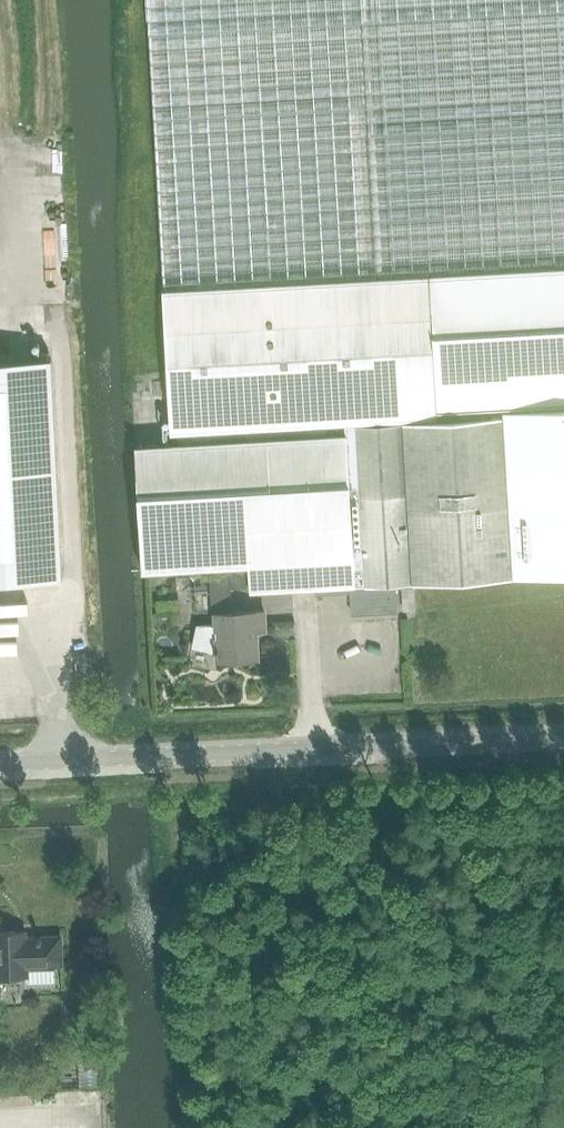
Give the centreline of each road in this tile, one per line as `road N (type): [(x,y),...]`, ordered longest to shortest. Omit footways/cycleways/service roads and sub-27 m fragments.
road 1 (unclassified): [(0,763),(563,735)]

